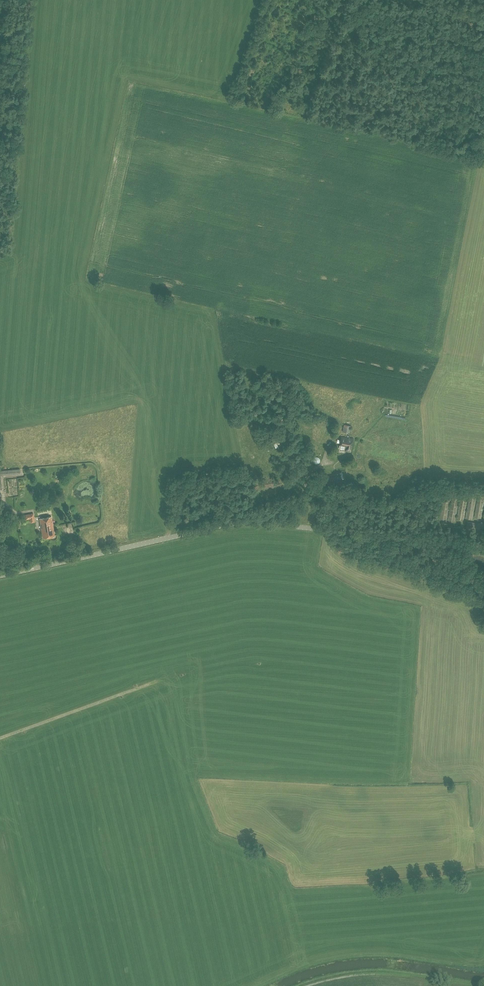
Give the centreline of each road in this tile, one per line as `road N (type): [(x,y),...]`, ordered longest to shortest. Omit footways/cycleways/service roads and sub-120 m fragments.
road 1 (tertiary): [(0,576),(241,524),(483,549)]

